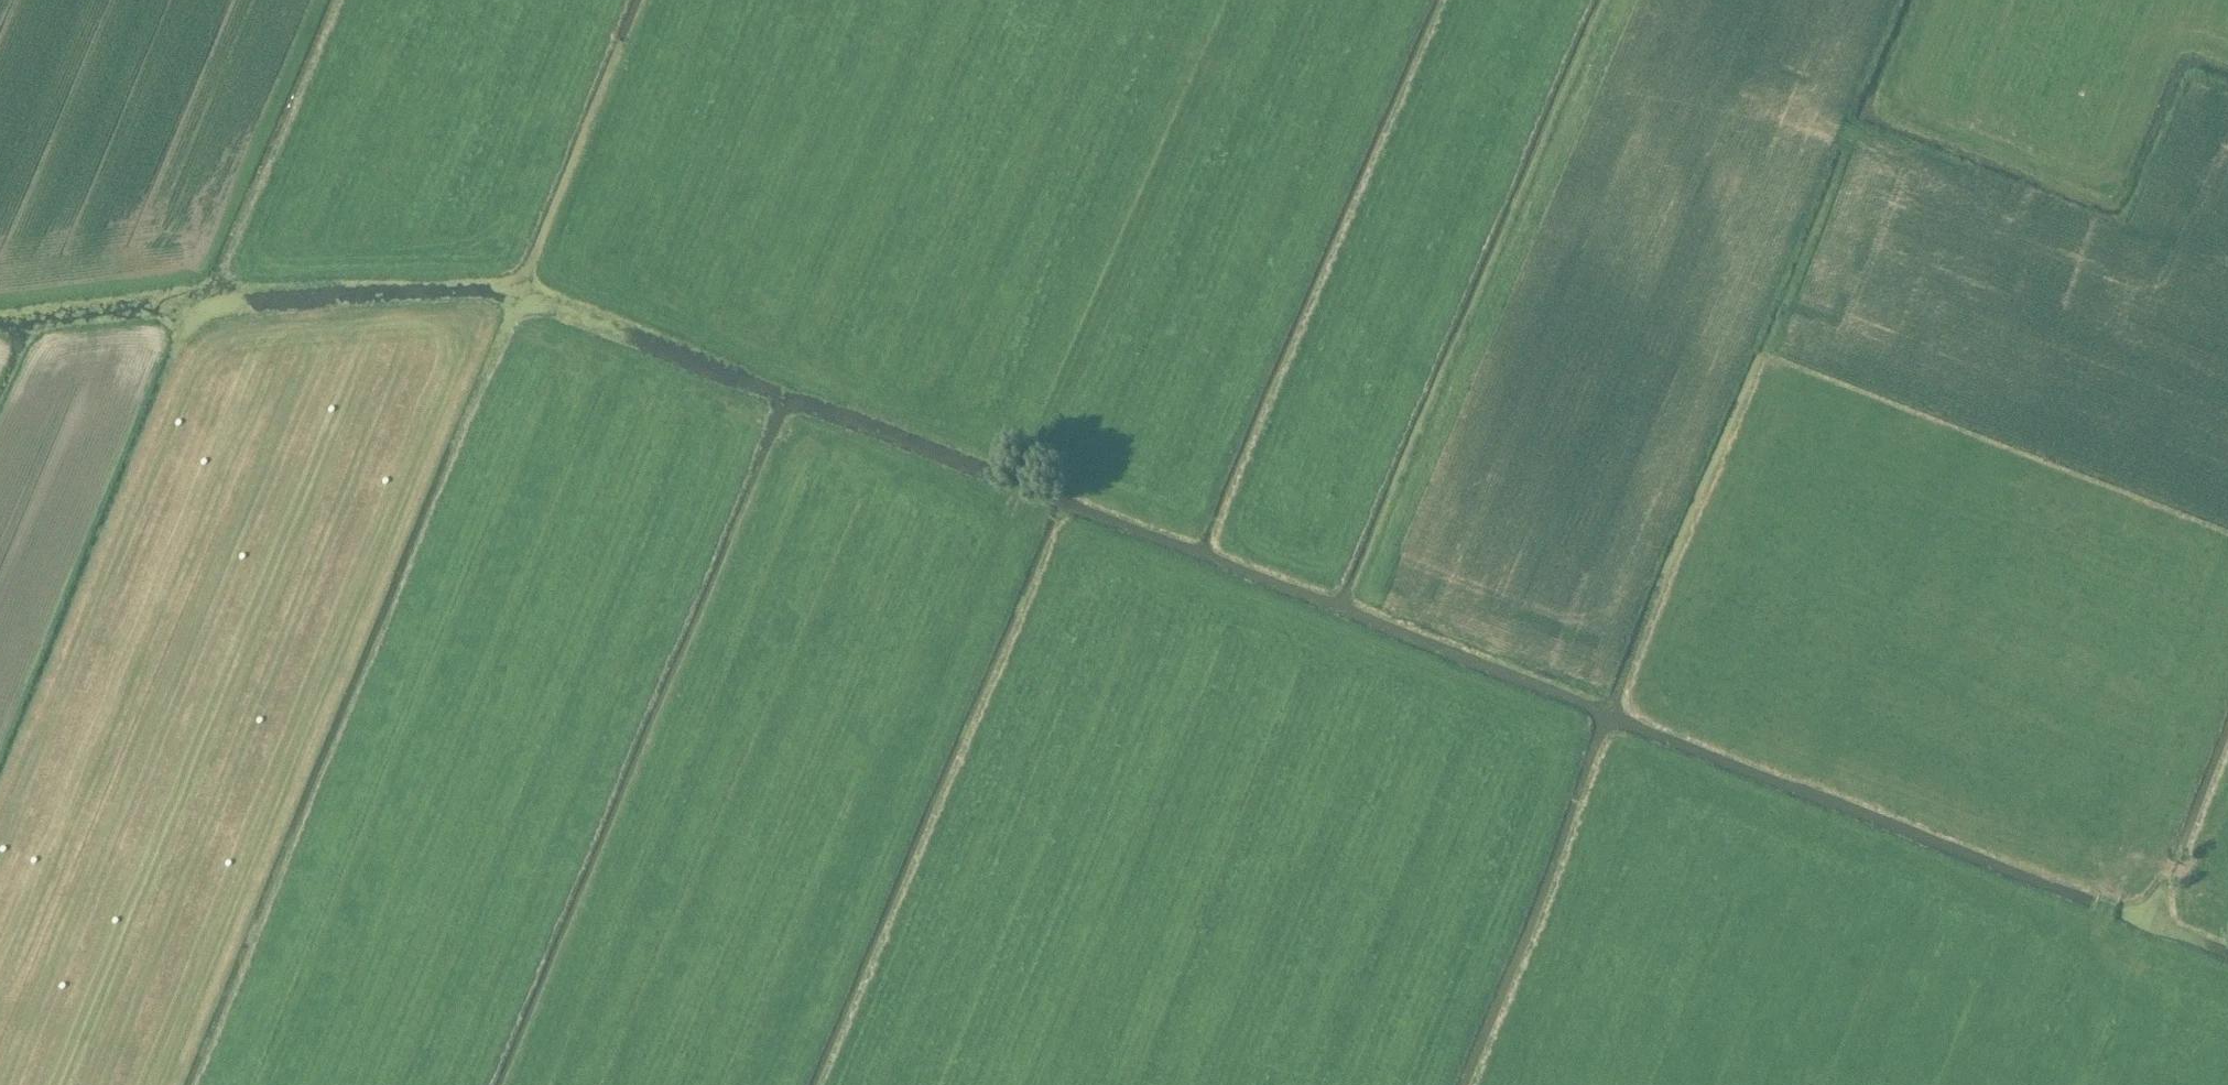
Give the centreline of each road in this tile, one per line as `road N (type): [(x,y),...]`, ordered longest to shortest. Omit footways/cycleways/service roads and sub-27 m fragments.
road 1 (track): [(1024,495),(1241,0)]

